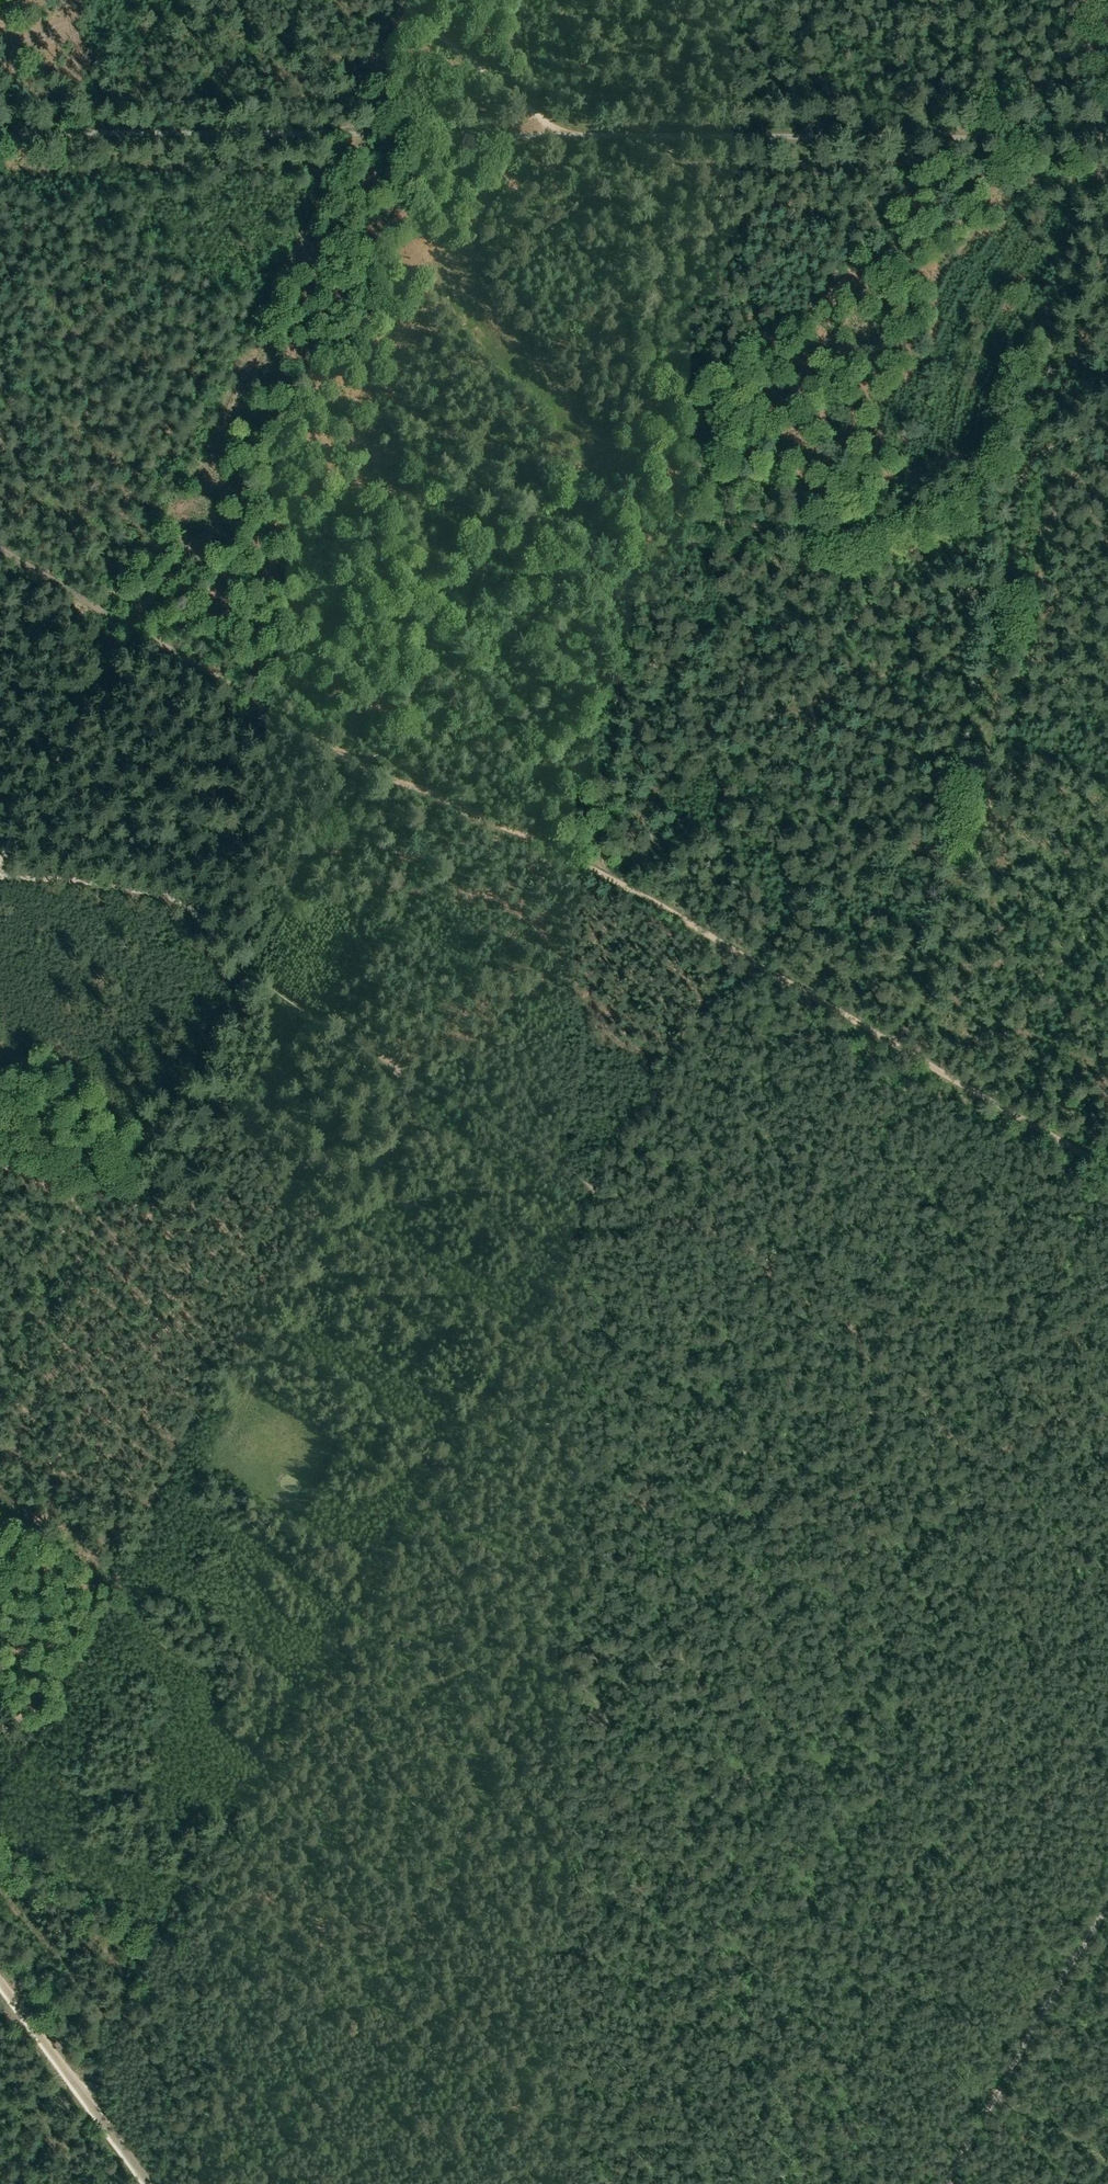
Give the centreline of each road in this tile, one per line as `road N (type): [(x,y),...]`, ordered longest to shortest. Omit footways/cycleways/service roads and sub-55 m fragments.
road 1 (track): [(1107,1168),(640,893),(366,768),(0,550)]
road 2 (track): [(1107,432),(838,518),(723,533),(638,531),(672,133)]
road 3 (track): [(1107,1903),(945,2183)]
road 4 (track): [(150,2183),(0,1983)]
road 5 (track): [(399,0),(545,116),(553,135)]

